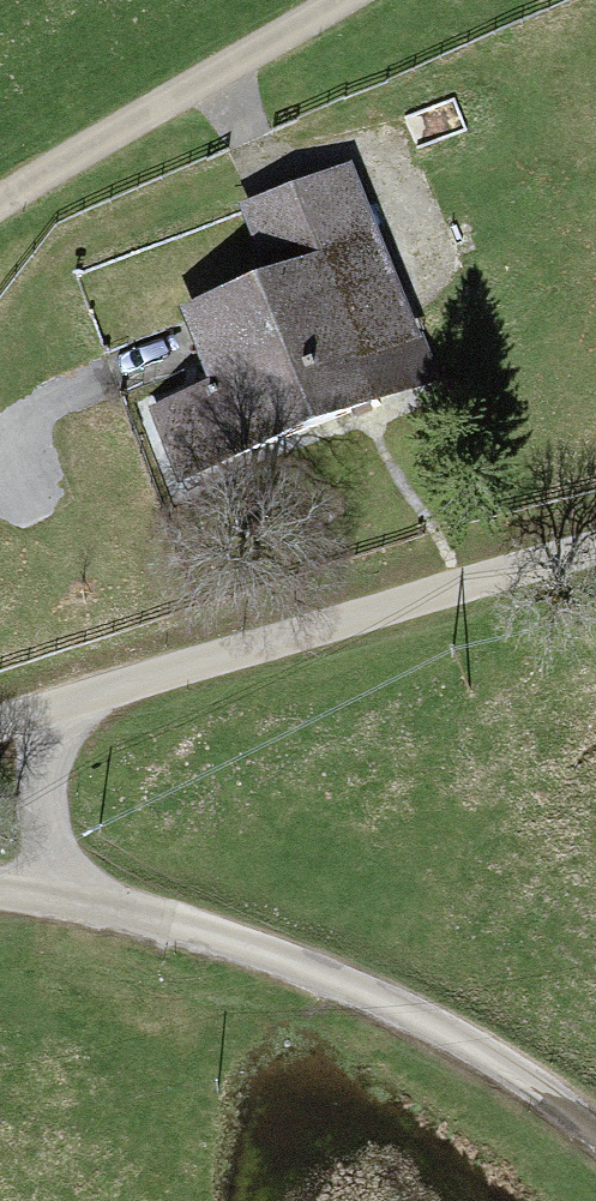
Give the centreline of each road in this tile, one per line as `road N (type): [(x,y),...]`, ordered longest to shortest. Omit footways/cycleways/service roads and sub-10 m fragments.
road 1 (unclassified): [(595,1131),(422,1019),(329,976),(239,942),(84,900)]
road 2 (unclassified): [(69,702),(595,548)]
road 3 (residential): [(337,0),(0,199)]
road 4 (unclassified): [(84,900),(59,856),(46,790),(69,702)]

